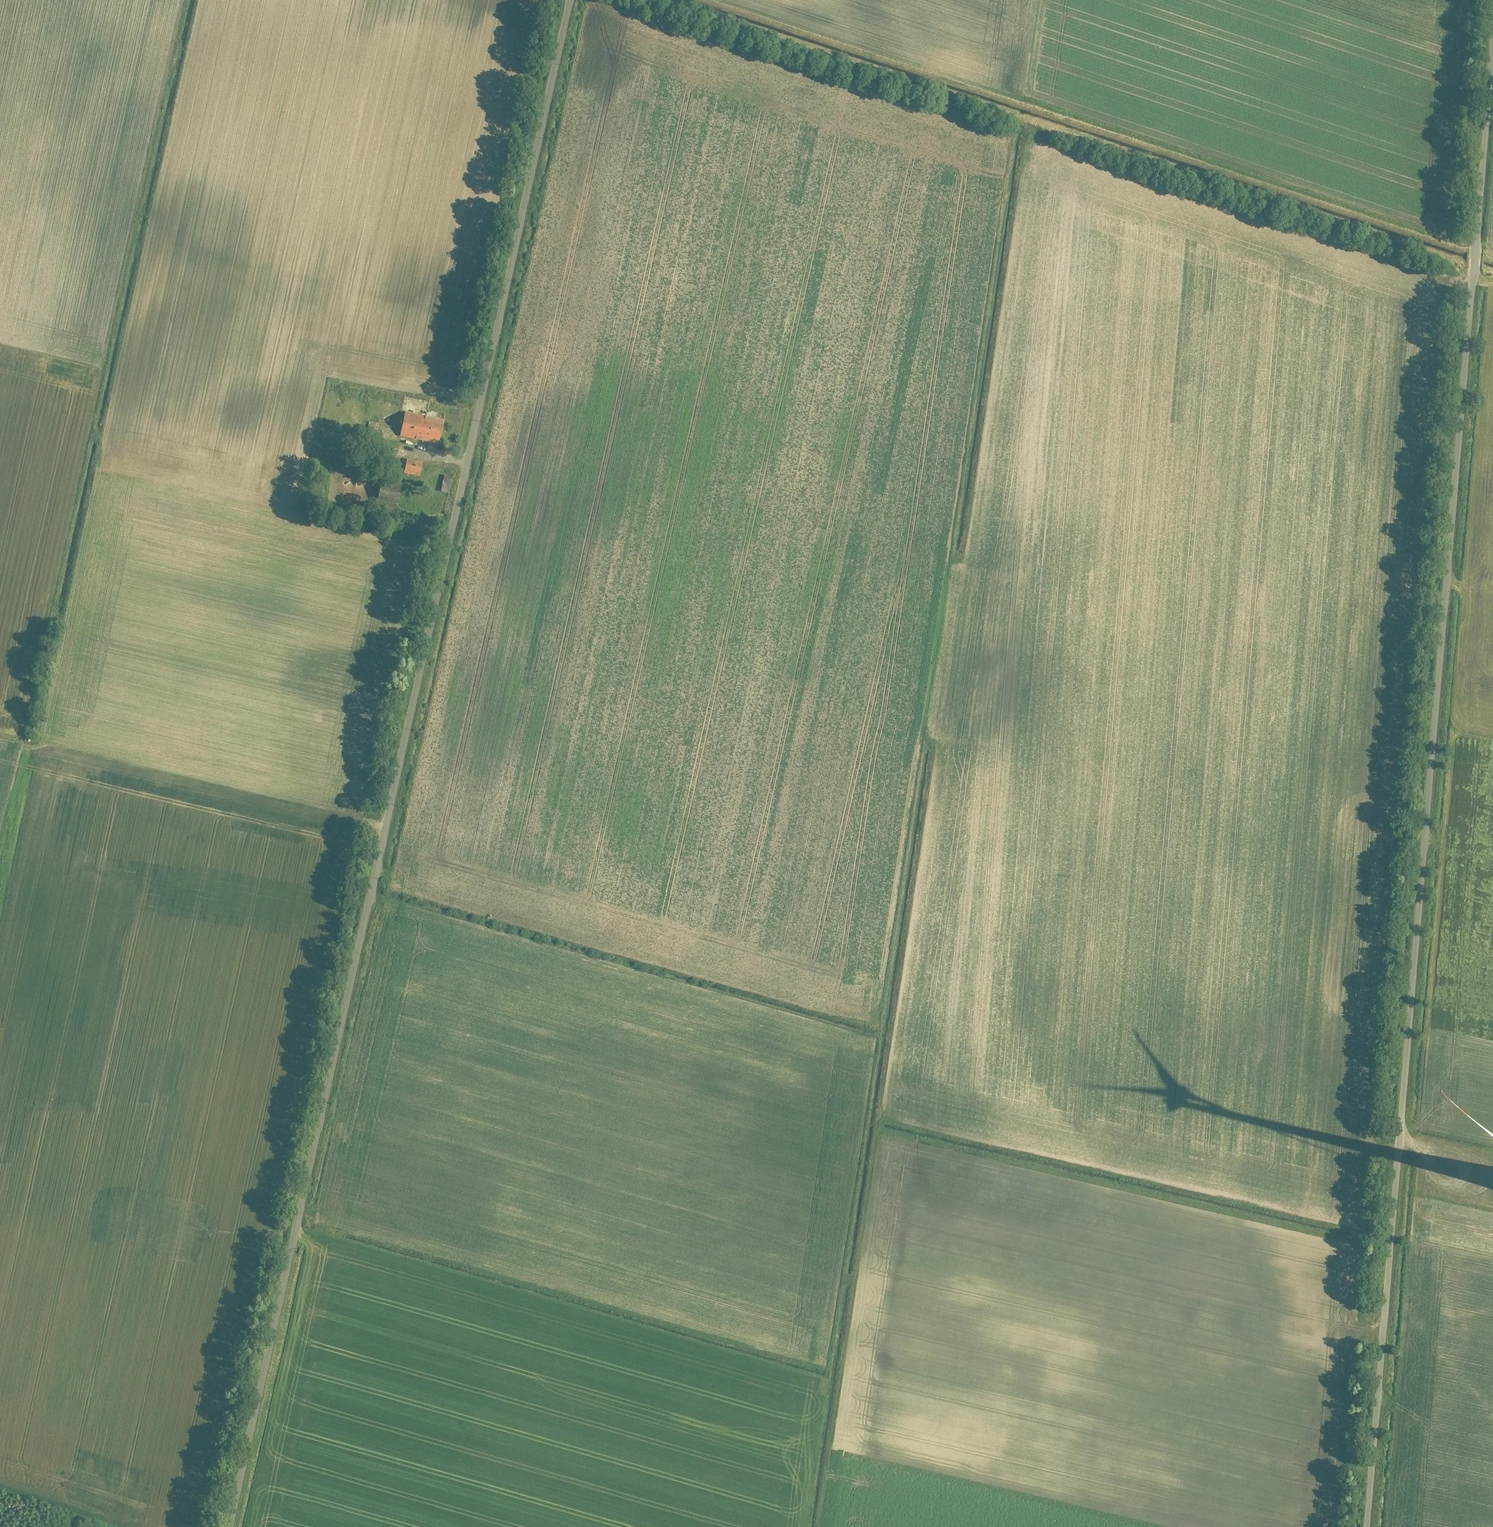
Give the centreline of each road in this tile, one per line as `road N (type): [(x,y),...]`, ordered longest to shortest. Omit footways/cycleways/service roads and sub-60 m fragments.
road 1 (unclassified): [(569,0),(226,1526)]
road 2 (unclassified): [(1365,1526),(1492,6)]

